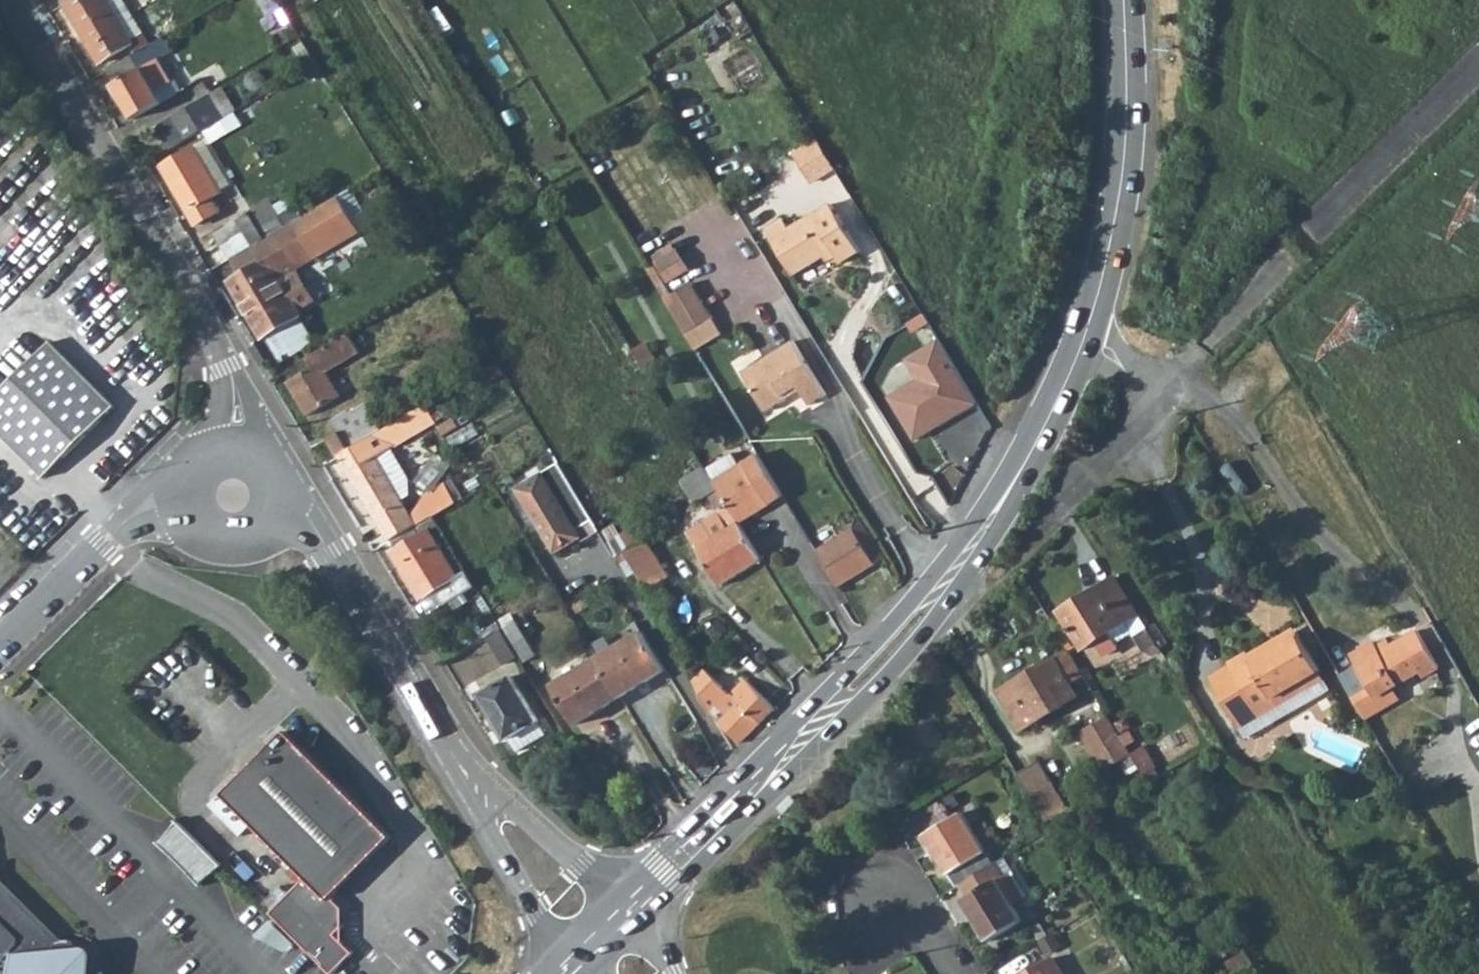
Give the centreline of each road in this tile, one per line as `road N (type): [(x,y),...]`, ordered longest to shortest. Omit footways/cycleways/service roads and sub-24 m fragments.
road 1 (tertiary): [(636,904),(932,602),(1003,501),(1087,334)]
road 2 (residential): [(1152,404),(1478,71)]
road 3 (unclassified): [(20,0),(214,334)]
road 4 (tertiary): [(1087,334),(1121,165),(1124,0)]
road 5 (unclassified): [(293,478),(463,761)]
road 6 (unclassified): [(463,761),(571,971)]
road 7 (unclassified): [(636,904),(463,761)]
road 8 (residential): [(1036,532),(1152,404)]
road 9 (unclassified): [(187,521),(221,550),(252,551),(288,523),(293,478)]
road 10 (unclassified): [(190,463),(115,522),(88,564)]
road 11 (residential): [(861,889),(925,919),(959,973)]
road 12 (unclassified): [(88,564),(0,652)]
road 13 (unclassified): [(263,444),(238,366),(214,334)]

